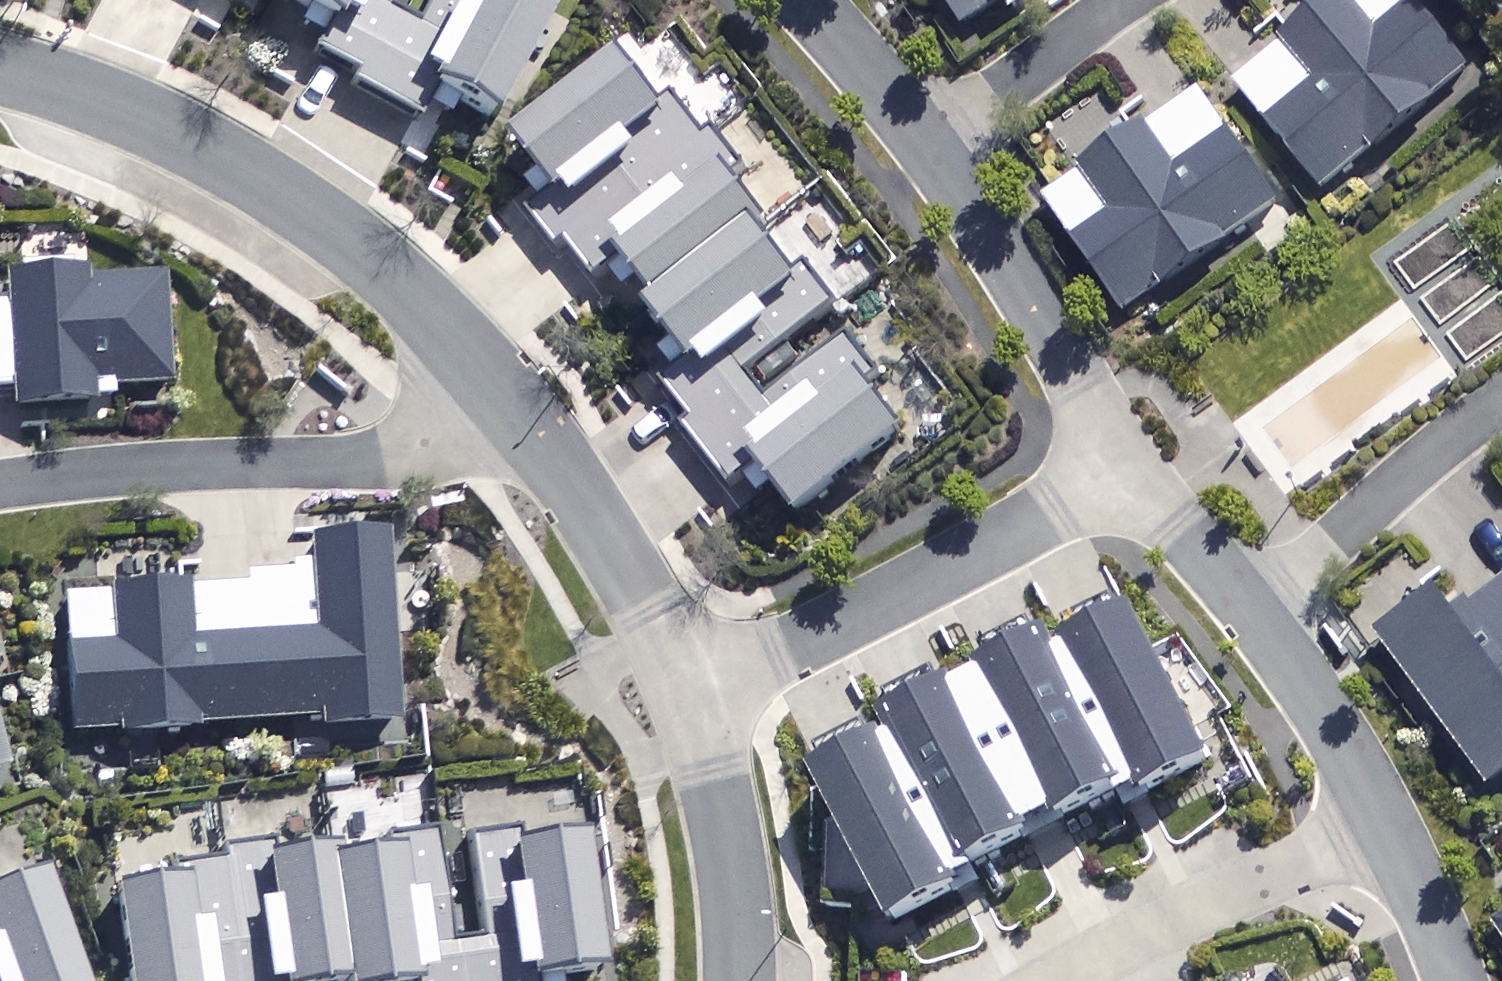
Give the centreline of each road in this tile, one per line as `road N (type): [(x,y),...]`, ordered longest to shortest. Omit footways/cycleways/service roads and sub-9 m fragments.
road 1 (residential): [(0,73),(93,98),(299,201),(453,334),(518,409)]
road 2 (residential): [(518,409),(412,457),(0,487)]
road 3 (residential): [(1125,469),(689,693)]
road 4 (residential): [(925,141),(1055,341),(1125,469)]
road 5 (residential): [(1078,980),(1378,810)]
road 6 (residential): [(518,409),(574,482),(689,693)]
road 7 (residential): [(1261,615),(1418,467),(1501,404)]
road 8 (residential): [(689,693),(727,820),(740,980)]
road 9 (residential): [(925,141),(1117,0)]
road 10 (residential): [(1261,615),(1378,810)]
road 11 (residential): [(1125,469),(1261,615)]
road 12 (residential): [(1378,810),(1457,980)]
road 13 (residential): [(811,0),(925,141)]

